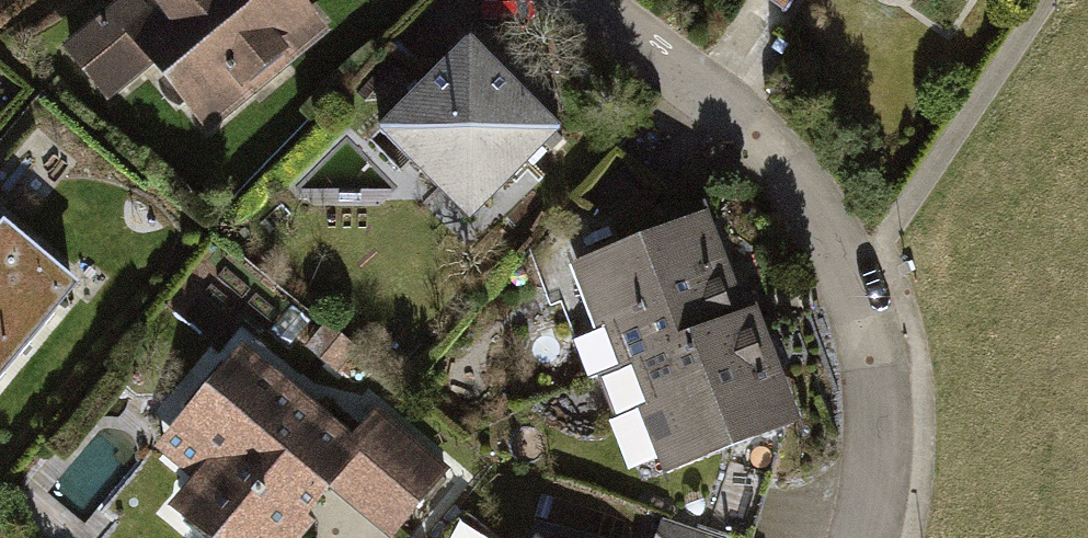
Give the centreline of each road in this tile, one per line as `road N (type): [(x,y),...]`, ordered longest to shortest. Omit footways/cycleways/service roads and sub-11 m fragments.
road 1 (residential): [(584,0),(733,113),(789,171),(854,276),(881,387),(880,449),(860,537)]

